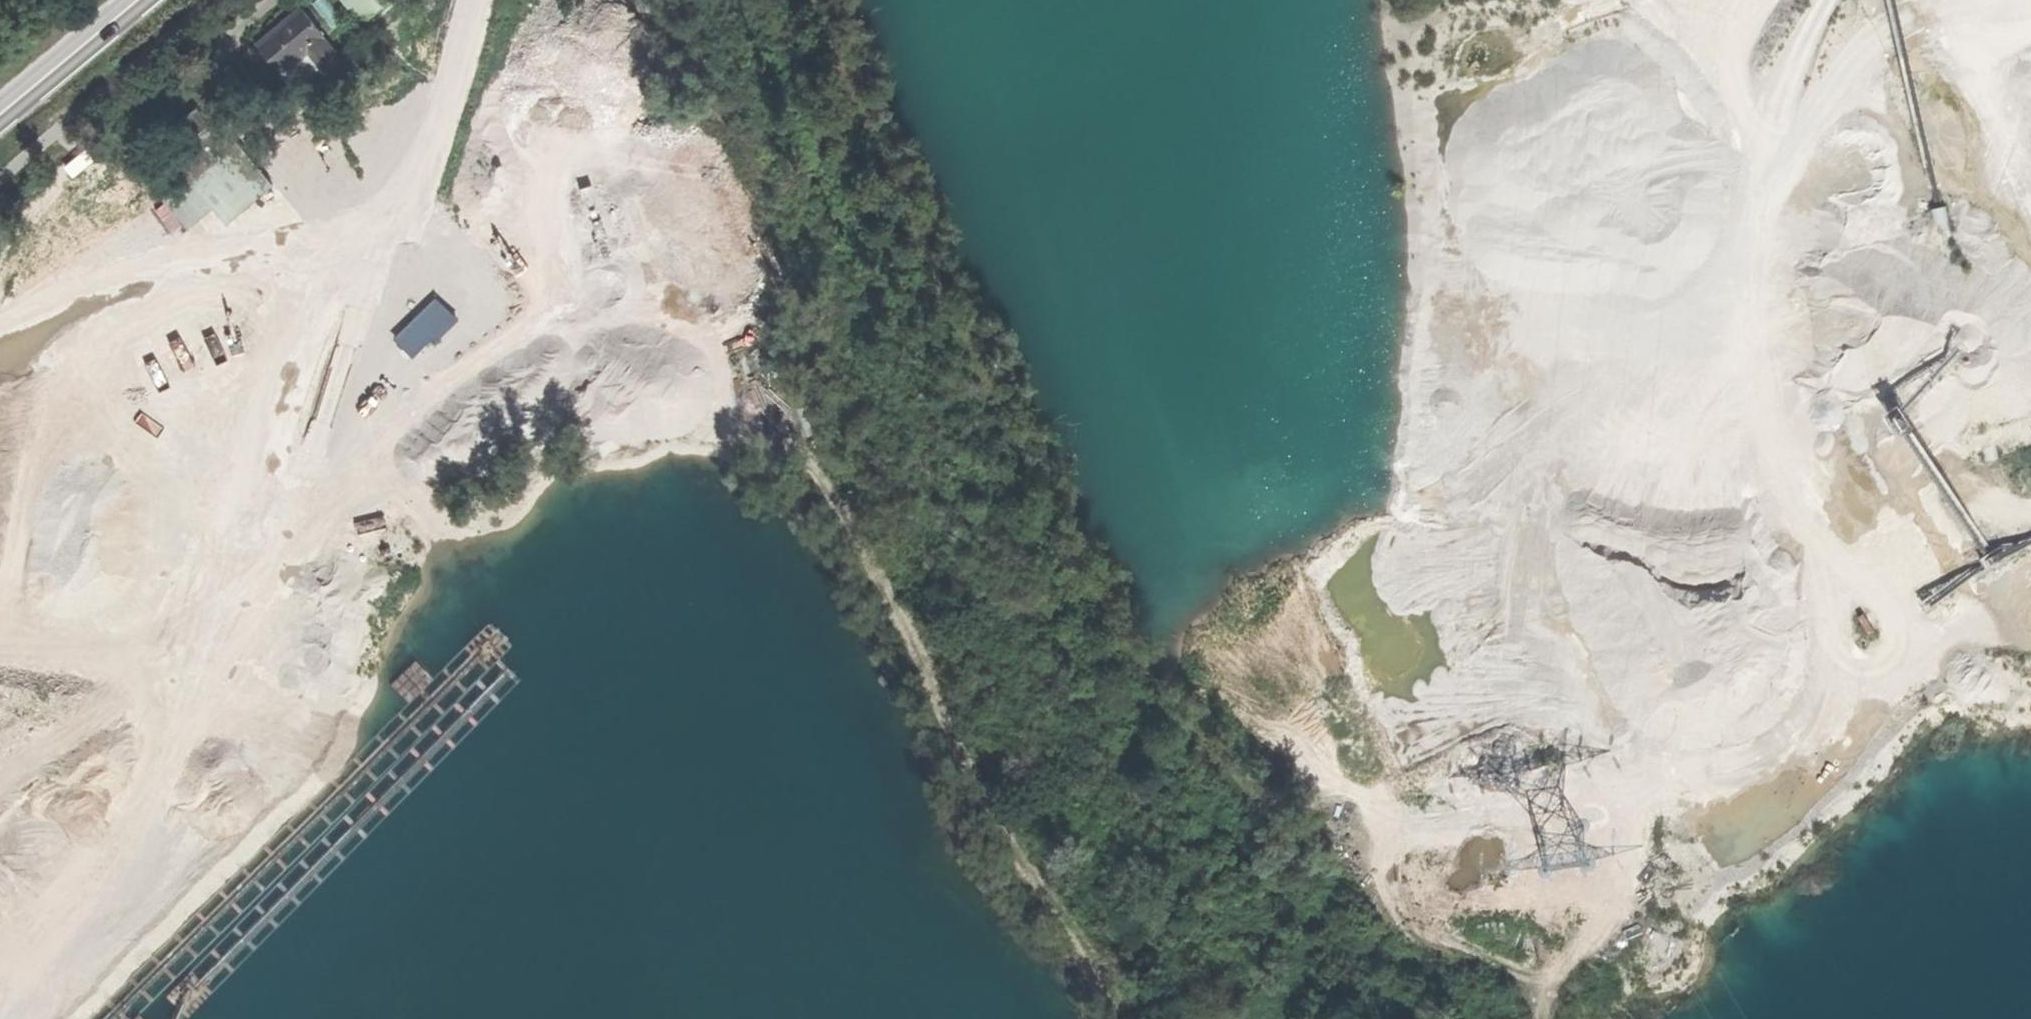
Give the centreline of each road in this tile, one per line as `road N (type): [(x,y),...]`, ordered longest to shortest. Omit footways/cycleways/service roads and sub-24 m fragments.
road 1 (secondary): [(0,118),(139,0)]

